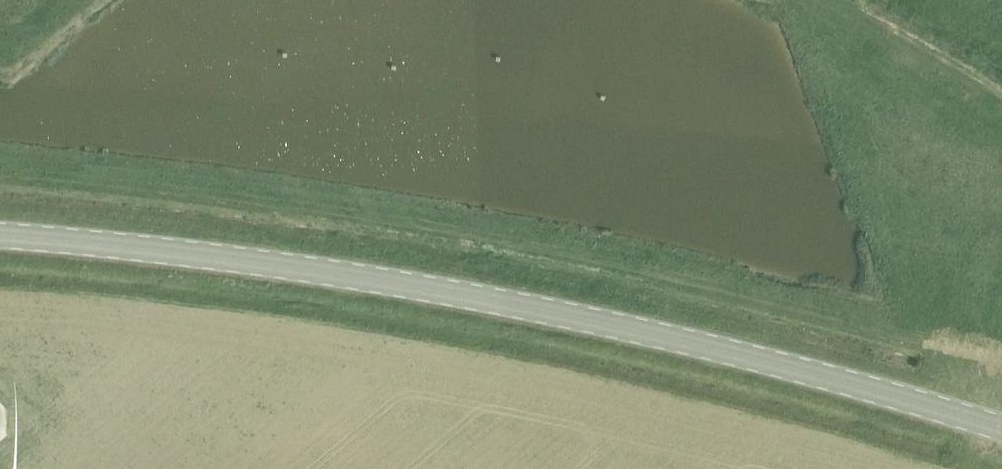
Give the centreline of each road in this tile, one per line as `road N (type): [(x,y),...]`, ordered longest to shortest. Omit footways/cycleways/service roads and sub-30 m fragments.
road 1 (tertiary): [(0,234),(263,264),(476,300),(761,362),(1001,429)]

